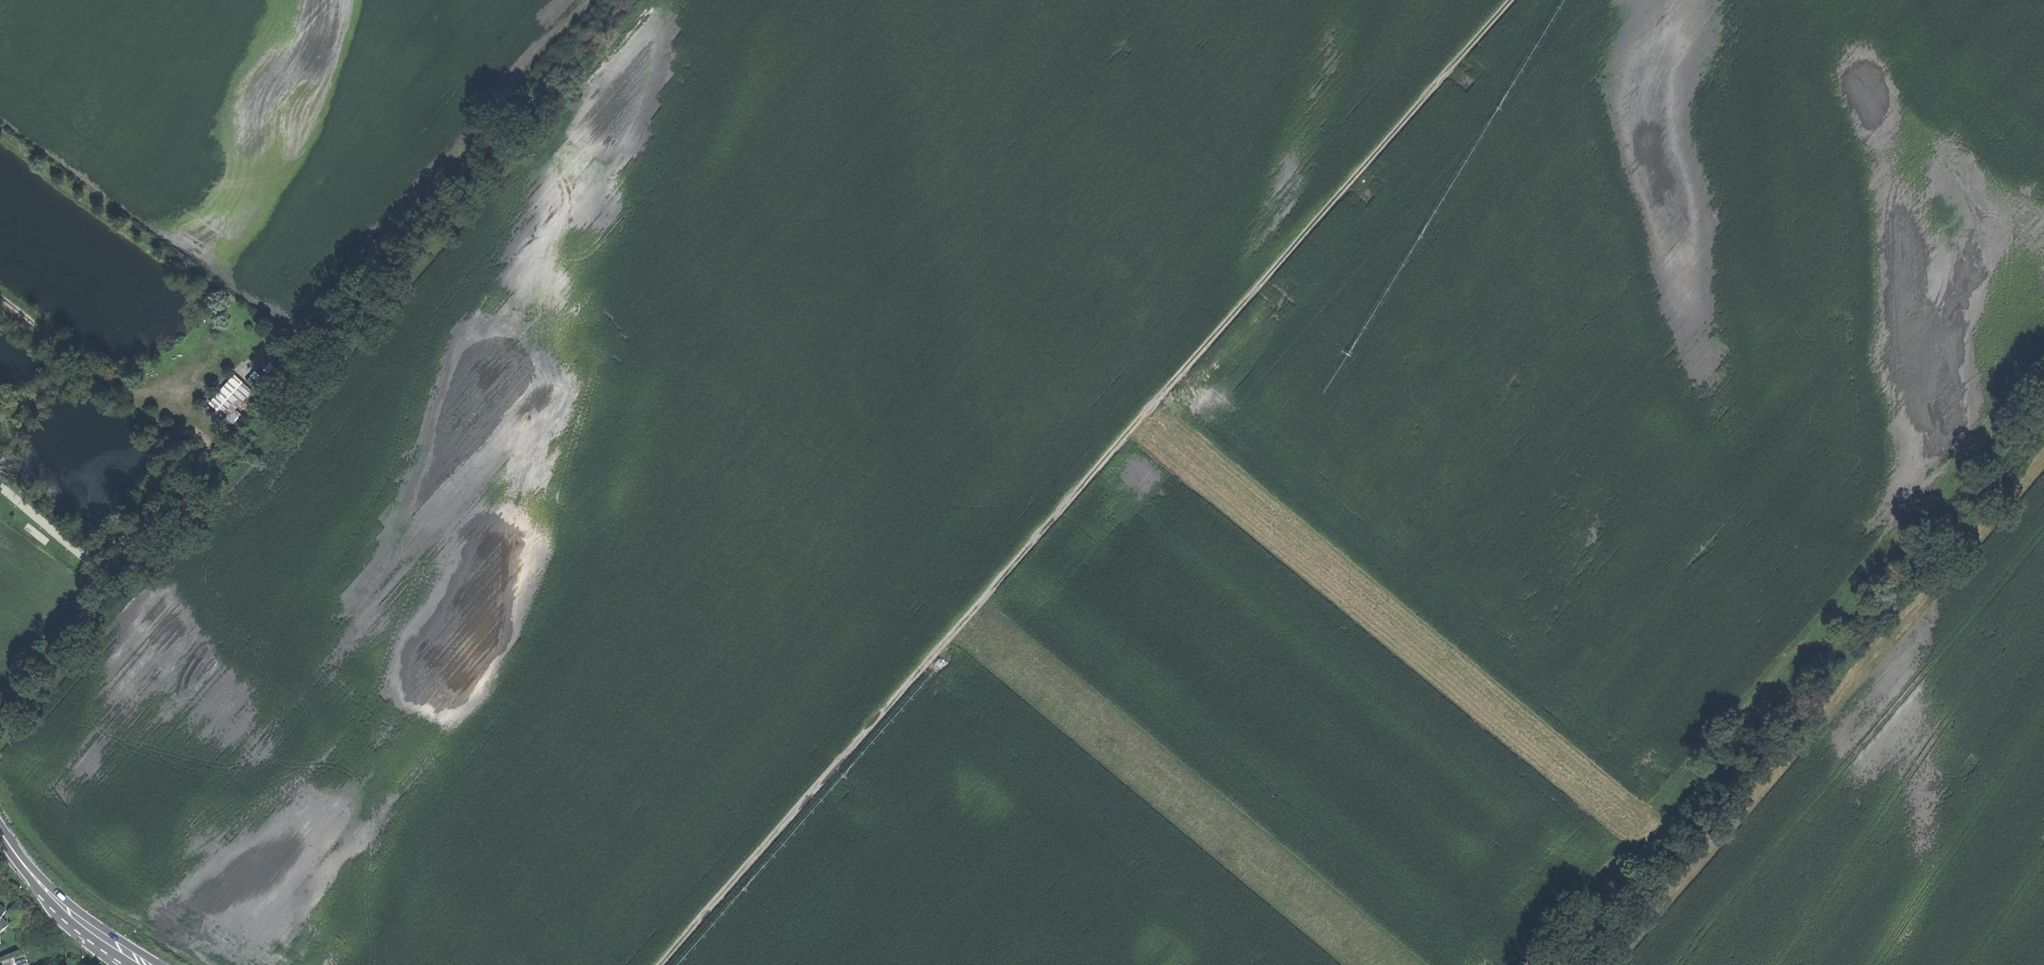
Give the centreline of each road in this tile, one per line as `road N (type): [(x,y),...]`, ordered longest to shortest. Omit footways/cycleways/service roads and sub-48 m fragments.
road 1 (track): [(664,964),(1510,0)]
road 2 (tertiary): [(144,964),(47,890),(0,829)]

